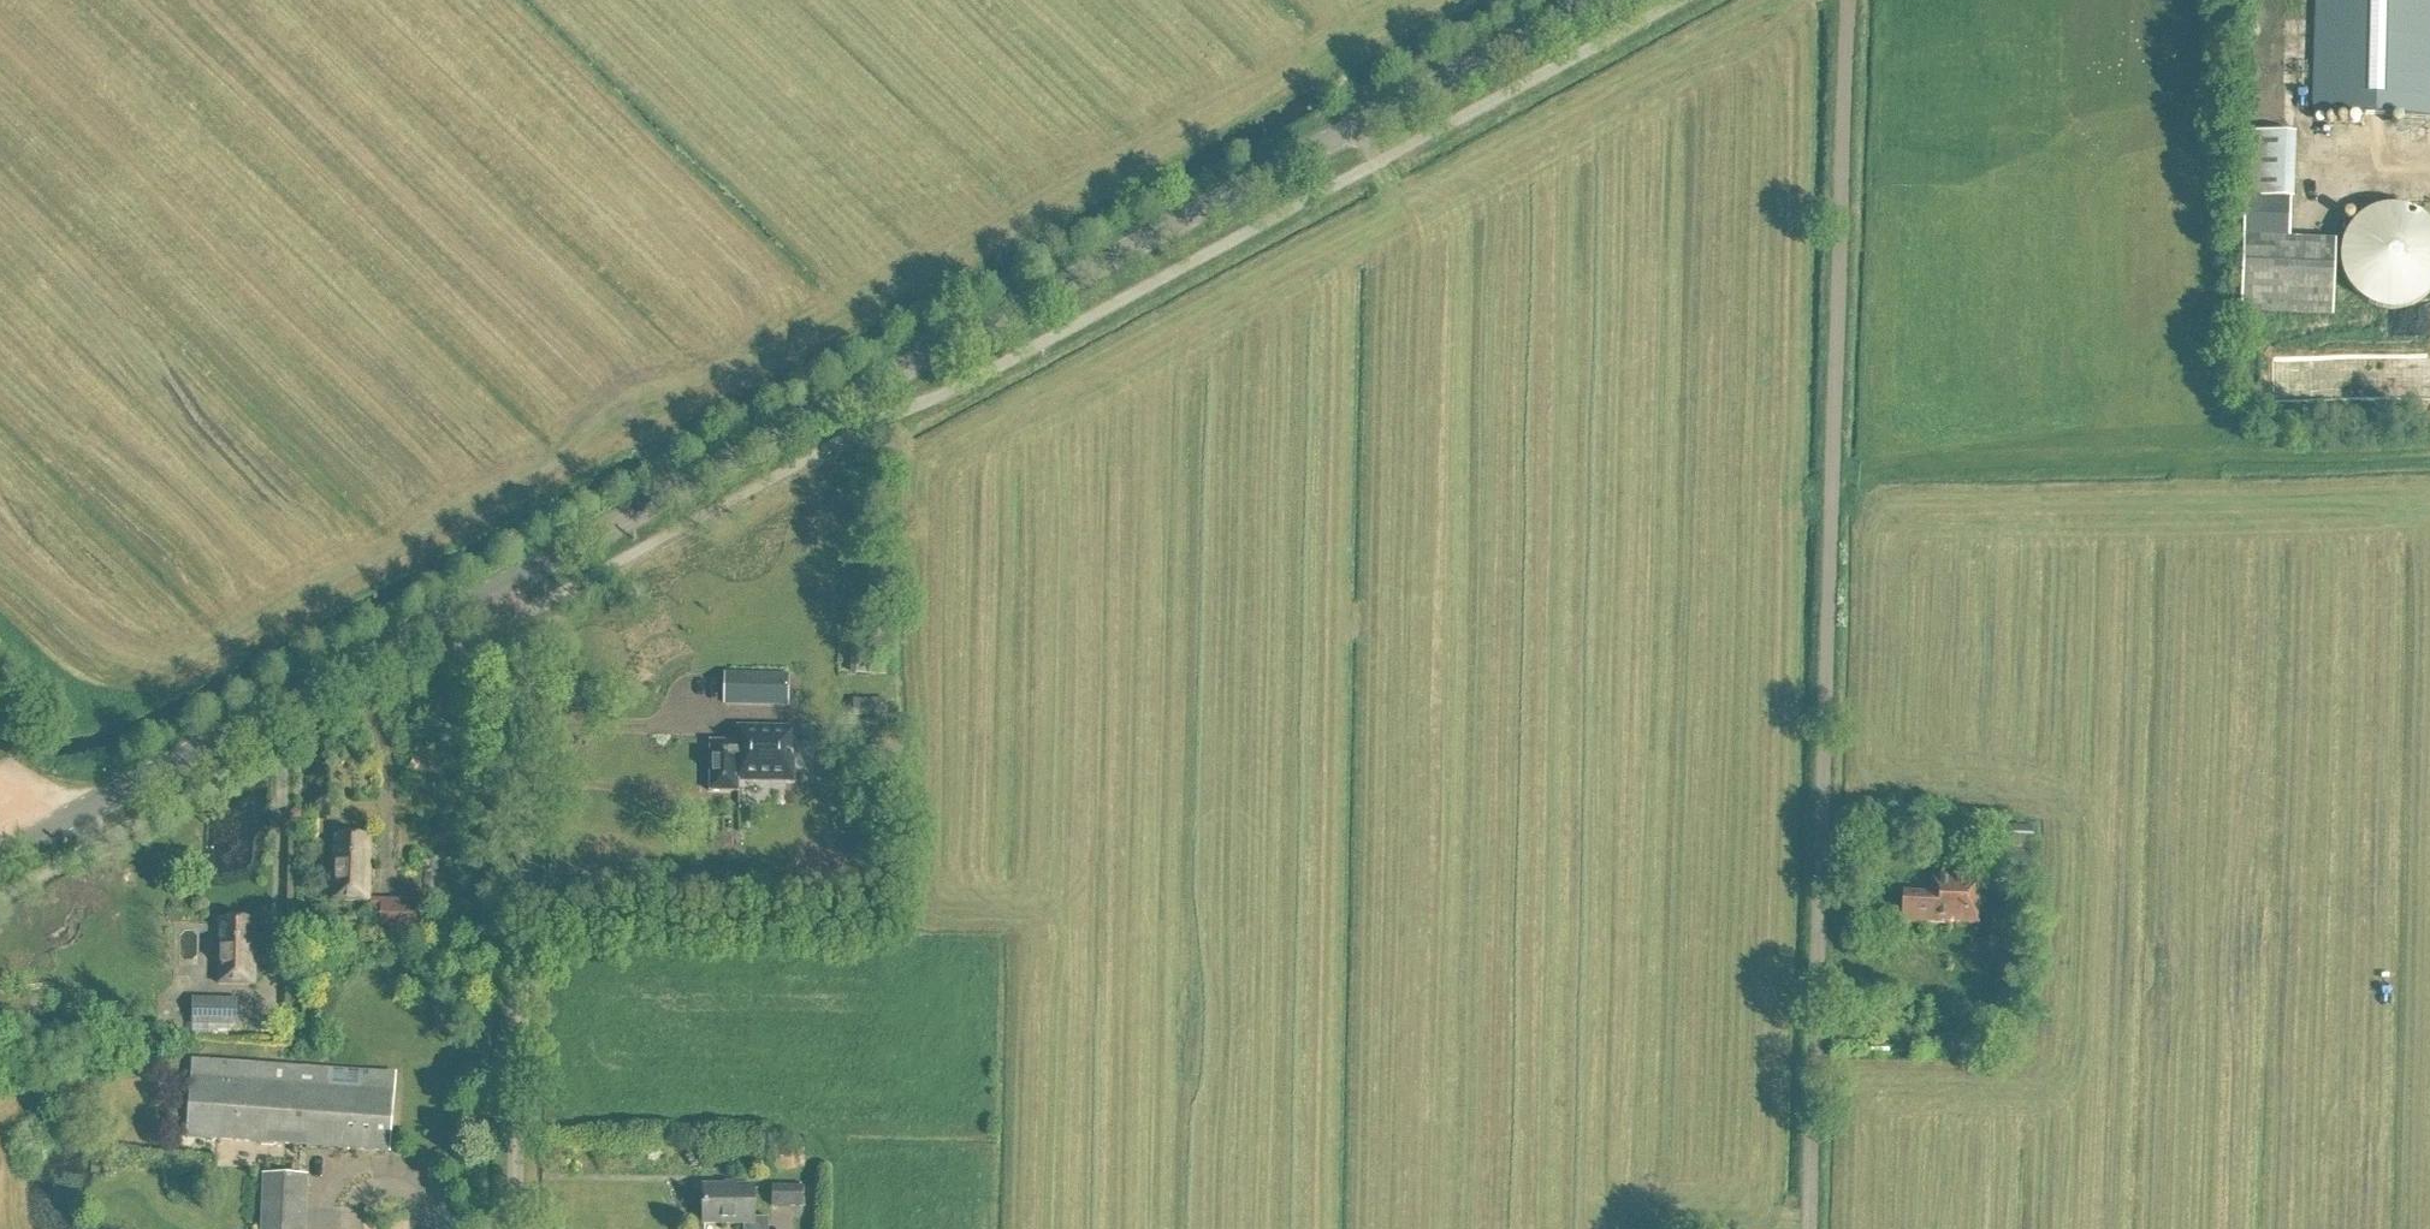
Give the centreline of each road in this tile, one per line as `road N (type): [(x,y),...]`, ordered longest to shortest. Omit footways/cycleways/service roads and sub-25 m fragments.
road 1 (tertiary): [(498,589),(1601,0)]
road 2 (track): [(1847,0),(1809,1228)]
road 3 (unclassified): [(514,1228),(527,663),(498,589)]
road 4 (tertiary): [(0,857),(498,589)]

